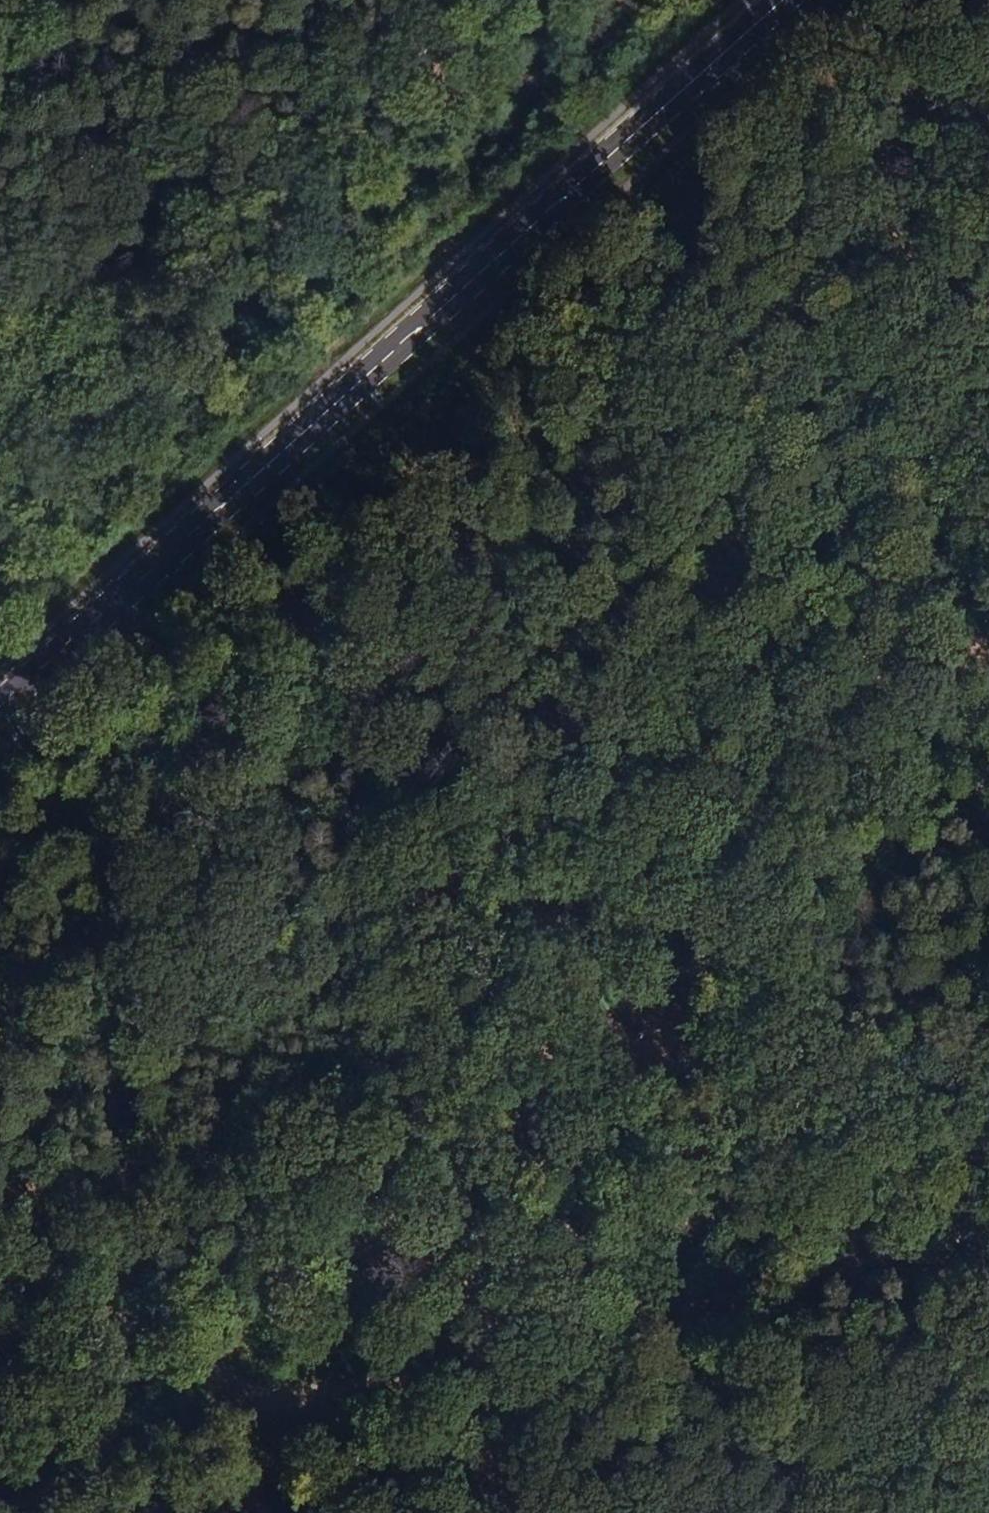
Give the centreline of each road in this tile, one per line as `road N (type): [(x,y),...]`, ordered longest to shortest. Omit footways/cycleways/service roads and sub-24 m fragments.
road 1 (primary): [(787,0),(0,728)]
road 2 (track): [(0,1280),(259,1396)]

